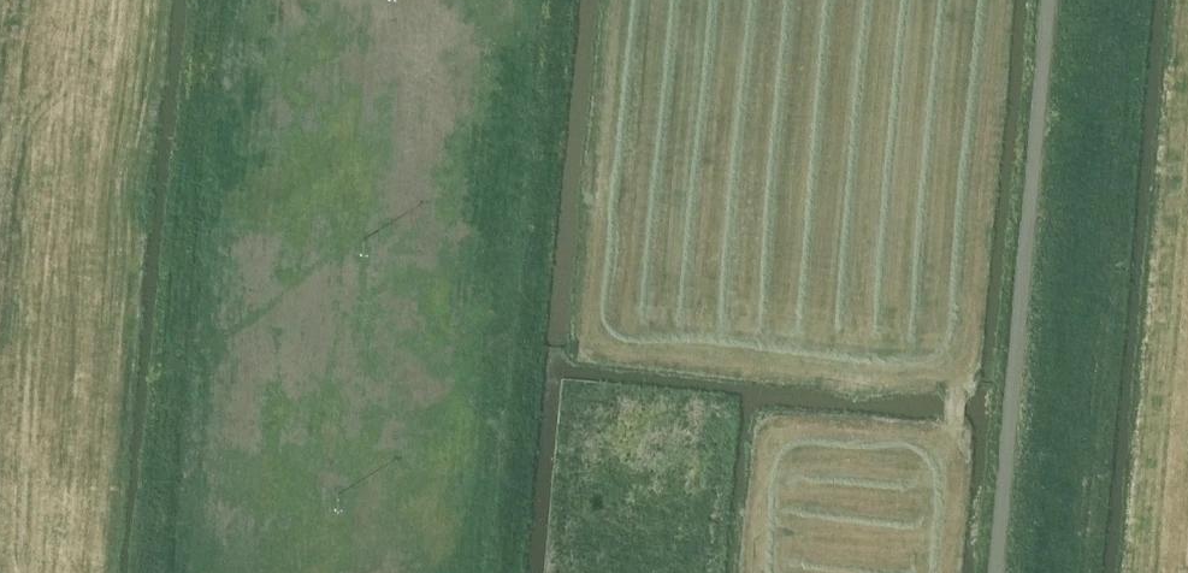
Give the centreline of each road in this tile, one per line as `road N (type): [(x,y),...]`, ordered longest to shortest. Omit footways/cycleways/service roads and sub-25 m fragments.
road 1 (unclassified): [(995,572),(1048,0)]

